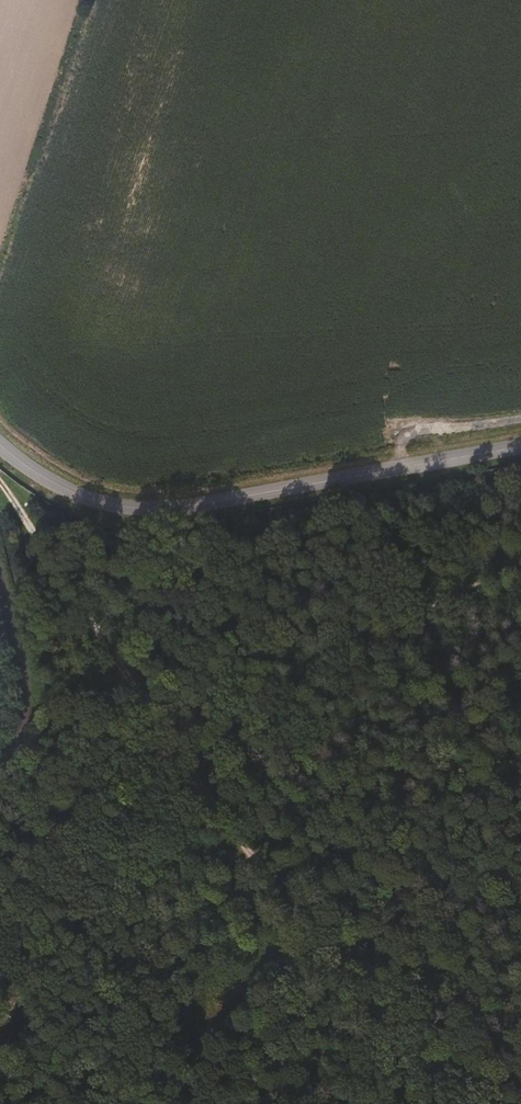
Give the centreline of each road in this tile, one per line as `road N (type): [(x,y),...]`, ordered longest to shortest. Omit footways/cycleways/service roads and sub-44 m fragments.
road 1 (track): [(0,480),(186,764),(316,941),(464,1103)]
road 2 (track): [(520,566),(338,665),(276,715),(62,923),(0,1007)]
road 3 (tertiary): [(0,445),(62,487),(138,508),(520,448)]
road 4 (track): [(406,468),(402,439),(418,424),(520,416)]

